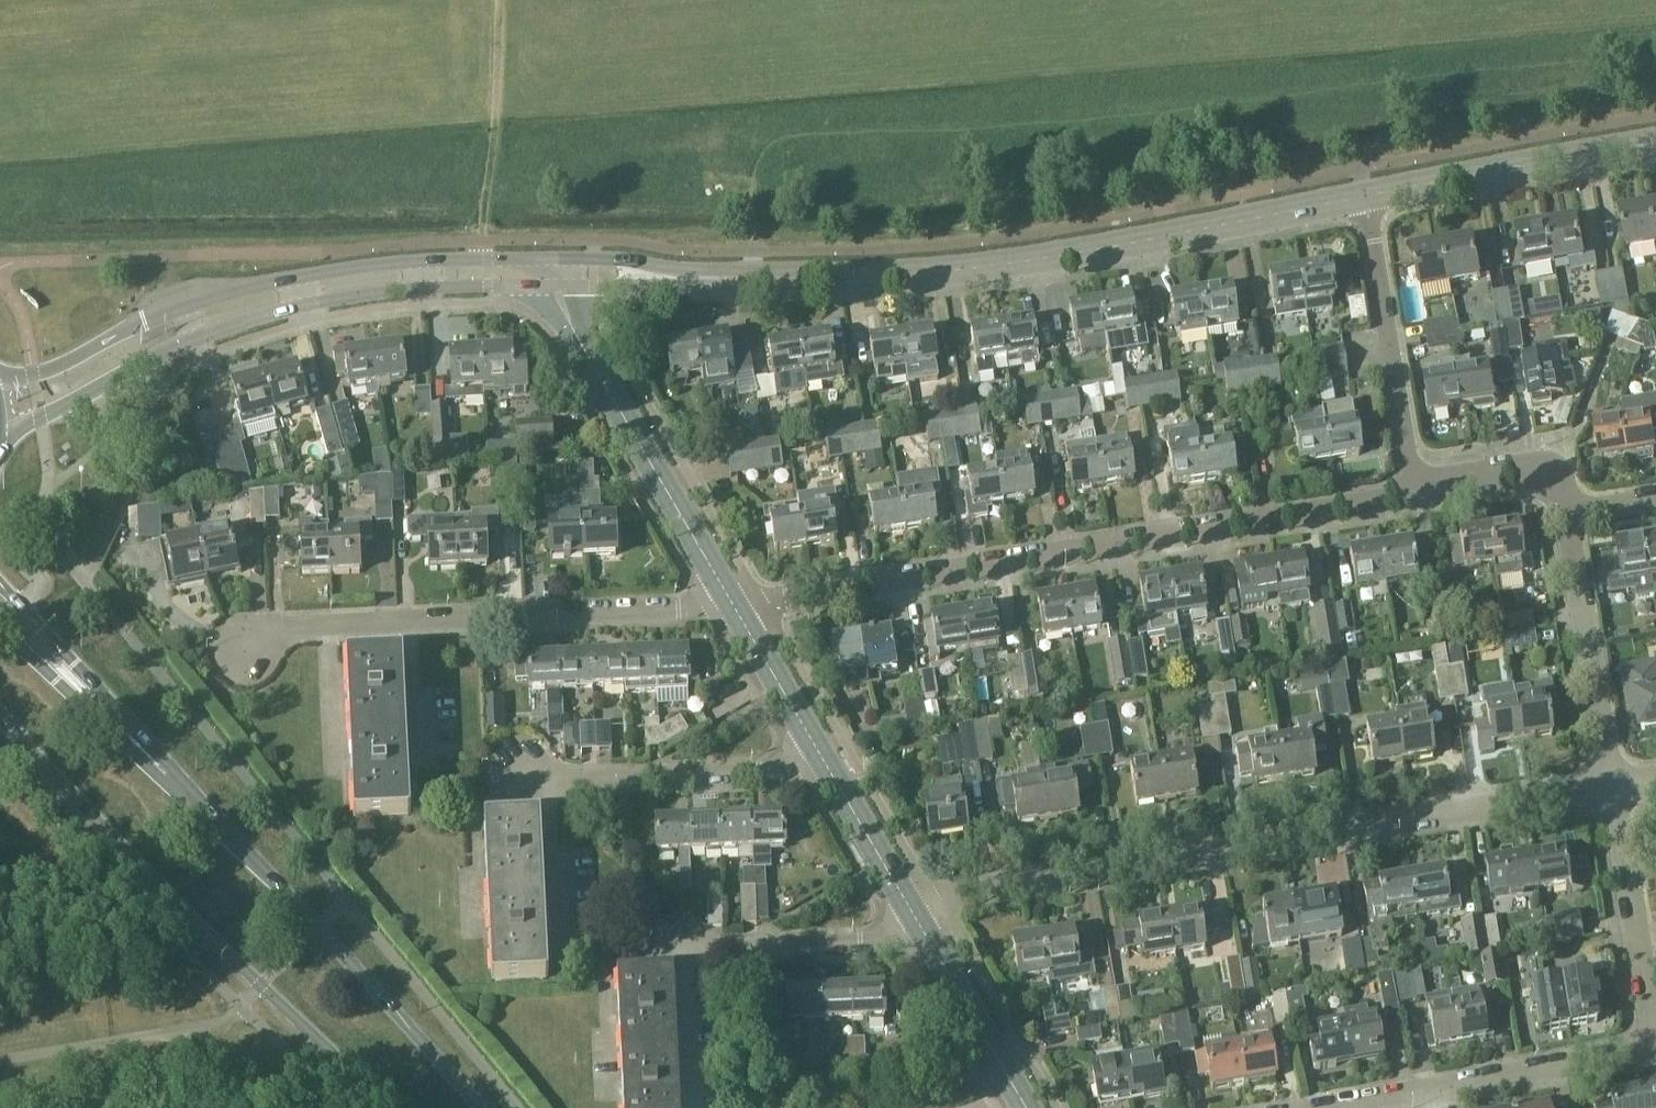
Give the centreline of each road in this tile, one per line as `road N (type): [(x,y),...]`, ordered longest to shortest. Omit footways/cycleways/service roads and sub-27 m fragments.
road 1 (residential): [(919,916),(1053,876),(1609,783)]
road 2 (residential): [(736,607),(1416,492)]
road 3 (secondary): [(1365,196),(973,268),(694,277)]
road 4 (secondary): [(0,436),(164,348),(301,304),(389,289),(562,286)]
road 5 (secondary): [(558,256),(384,263),(272,281),(144,321),(49,368),(0,379)]
road 6 (primary): [(0,713),(48,772),(396,1107)]
road 7 (residential): [(241,654),(299,629),(736,607)]
road 8 (primary): [(480,1107),(171,769)]
road 9 (tertiary): [(736,607),(577,329),(562,286)]
road 10 (residential): [(1335,1107),(1655,1047)]
road 11 (residential): [(524,778),(748,771),(825,759)]
road 12 (residential): [(1416,492),(1365,196)]
road 13 (secondary): [(1655,140),(1365,196)]
road 14 (residential): [(1609,783),(1568,511)]
road 15 (residential): [(1655,1044),(1609,783)]
road 16 (residential): [(667,946),(860,940),(919,916)]
road 17 (primary): [(171,769),(0,583)]
road 18 (primary): [(171,769),(74,696),(0,621)]
road 19 (tertiary): [(1019,1094),(919,916)]
road 20 (tertiary): [(919,916),(825,759)]
road 21 (tertiary): [(825,759),(736,607)]
road 22 (residential): [(1416,492),(1530,472),(1556,485),(1568,511)]
road 23 (secondary): [(694,277),(595,255),(558,256)]
road 24 (secondary): [(562,286),(694,277)]

